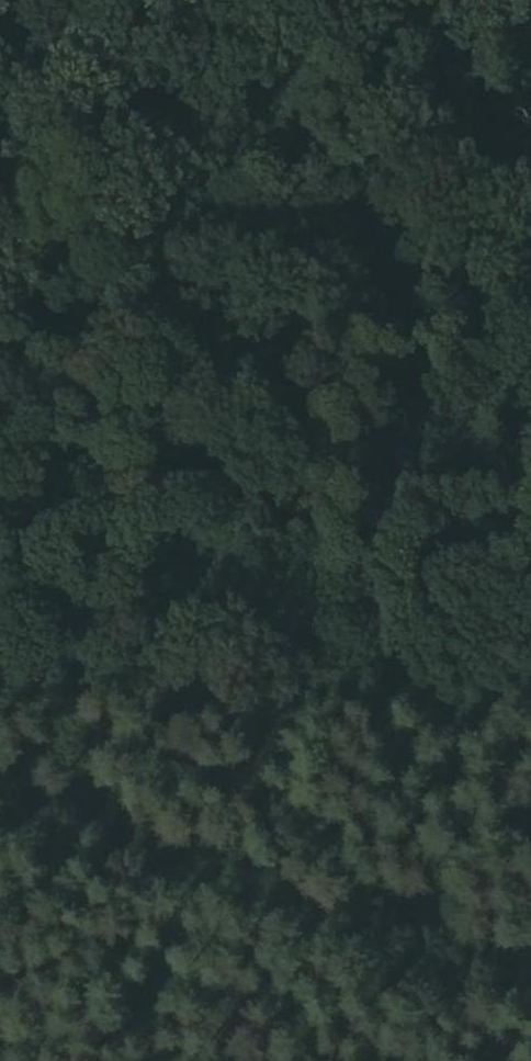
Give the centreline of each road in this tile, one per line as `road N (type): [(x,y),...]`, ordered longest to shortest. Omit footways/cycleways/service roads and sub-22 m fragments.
road 1 (track): [(0,734),(530,729)]

